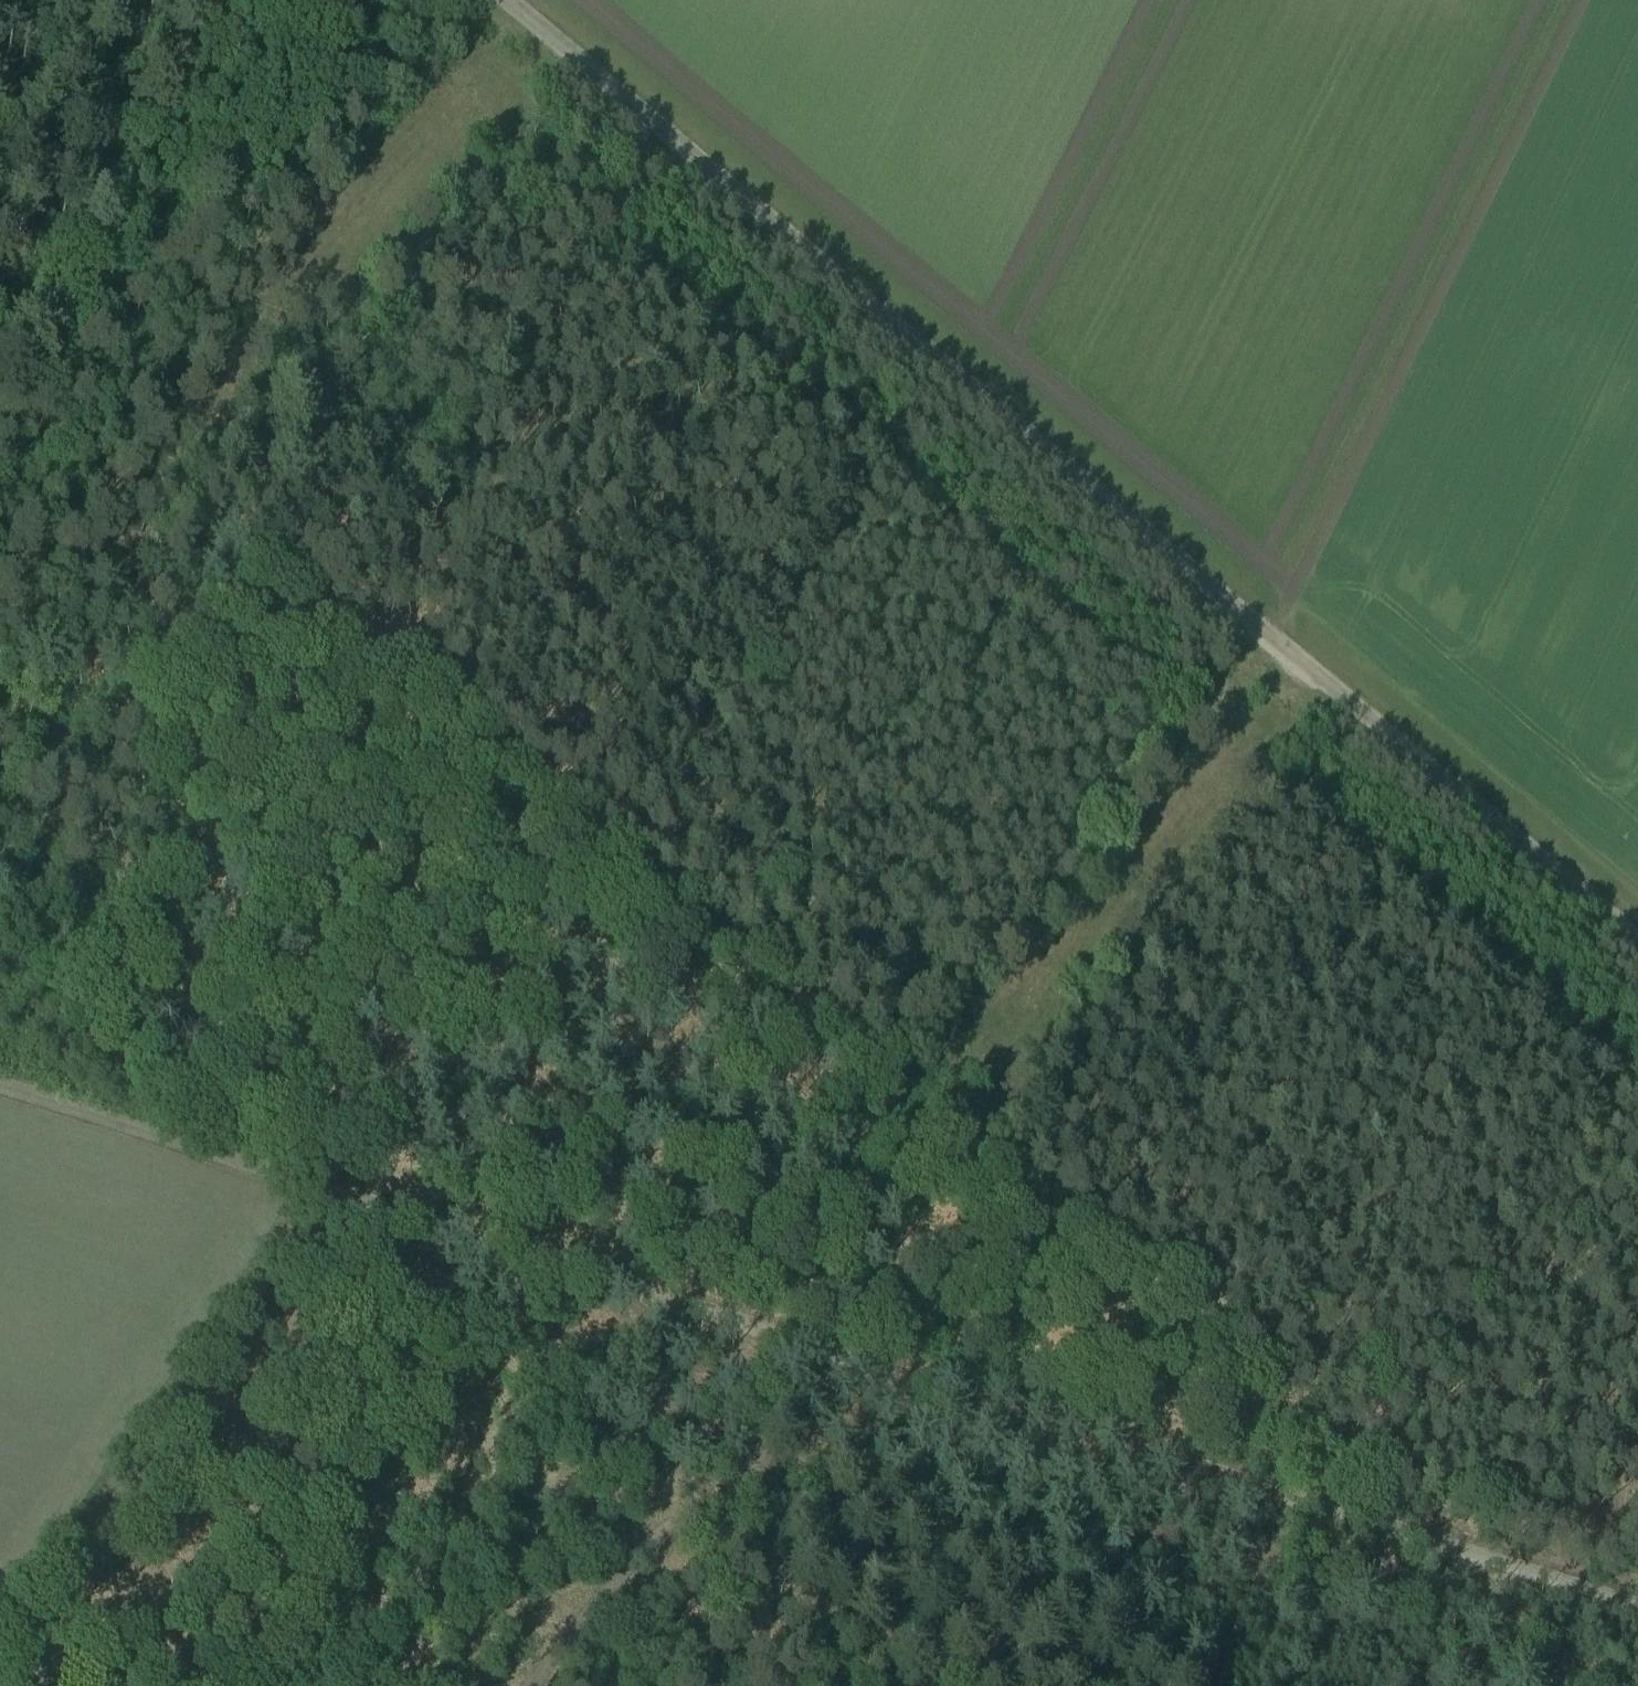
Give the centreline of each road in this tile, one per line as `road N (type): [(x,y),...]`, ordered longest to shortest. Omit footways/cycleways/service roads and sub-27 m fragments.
road 1 (track): [(1637,938),(509,0)]
road 2 (track): [(1610,1685),(1447,1552),(1382,1524),(875,1362),(827,1372),(710,1513),(685,1495),(533,1685)]
road 3 (track): [(0,1610),(102,1460)]

